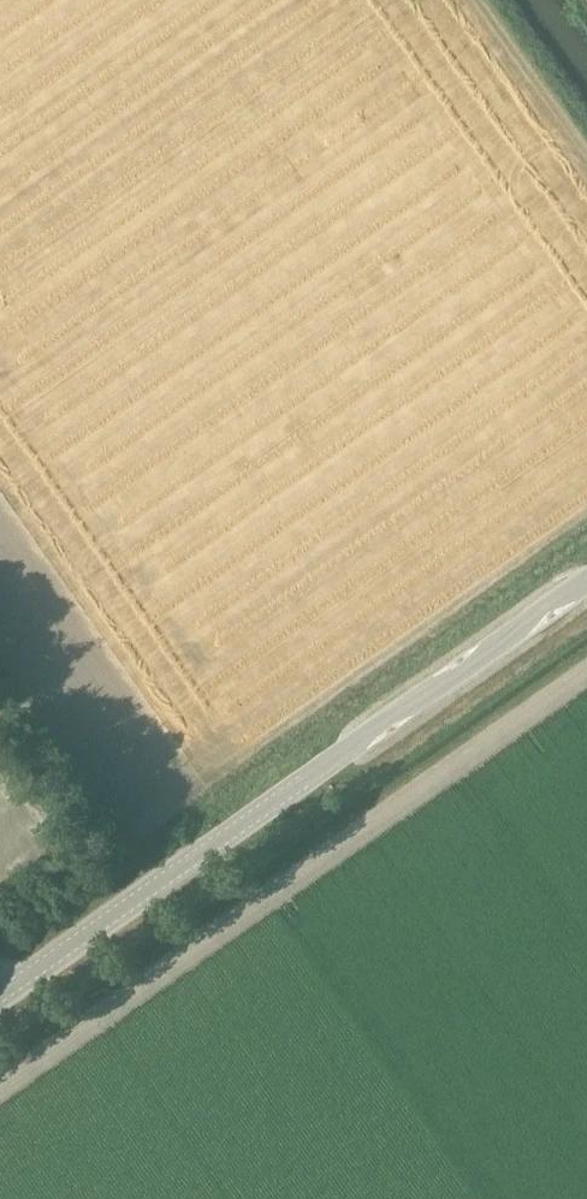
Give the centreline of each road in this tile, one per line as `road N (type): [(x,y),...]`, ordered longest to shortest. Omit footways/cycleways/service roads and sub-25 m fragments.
road 1 (unclassified): [(0,995),(586,580)]

